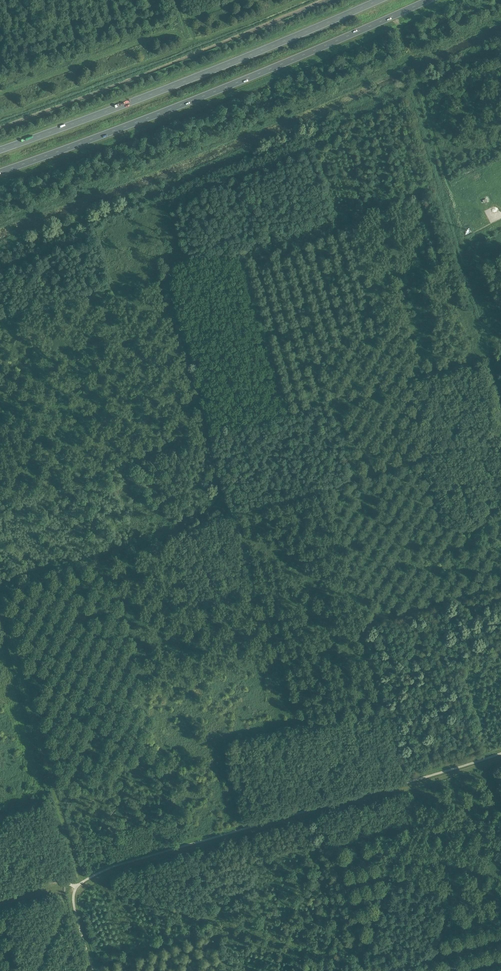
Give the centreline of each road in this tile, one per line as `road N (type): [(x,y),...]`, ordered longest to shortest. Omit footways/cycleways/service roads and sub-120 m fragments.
road 1 (track): [(0,584),(500,436)]
road 2 (trunk): [(0,172),(429,0)]
road 3 (track): [(72,890),(500,759)]
road 4 (trunk): [(380,0),(0,151)]
road 5 (track): [(72,890),(0,613)]

